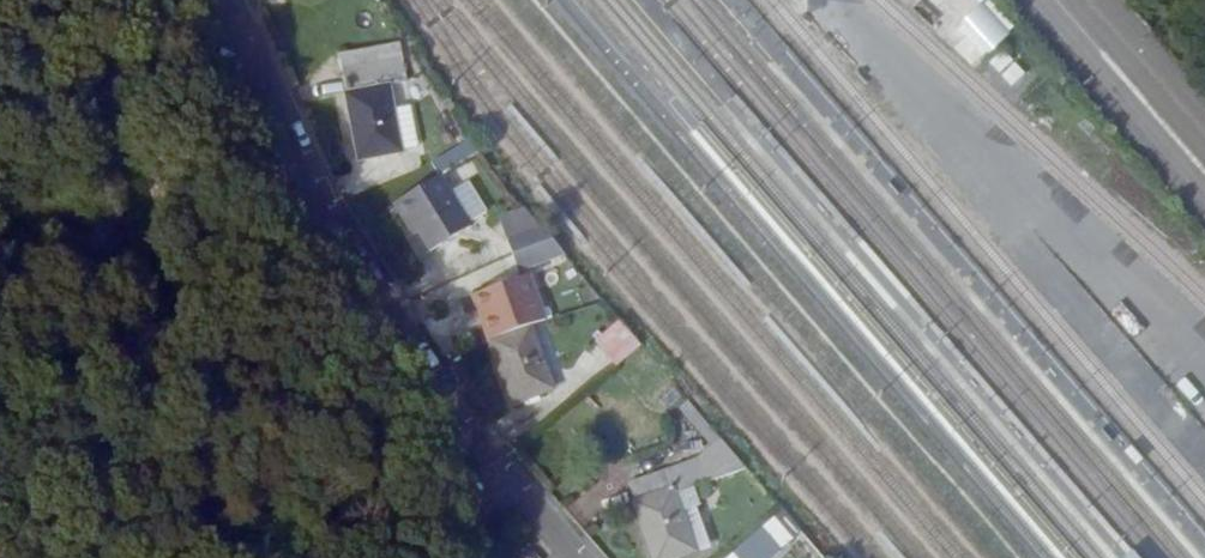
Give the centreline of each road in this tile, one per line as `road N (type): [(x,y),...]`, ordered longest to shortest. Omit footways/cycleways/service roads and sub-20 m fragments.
road 1 (residential): [(579,557),(361,292),(245,0)]
road 2 (track): [(72,0),(131,139),(159,250),(204,557)]
road 3 (secondary): [(1059,0),(1204,169)]

